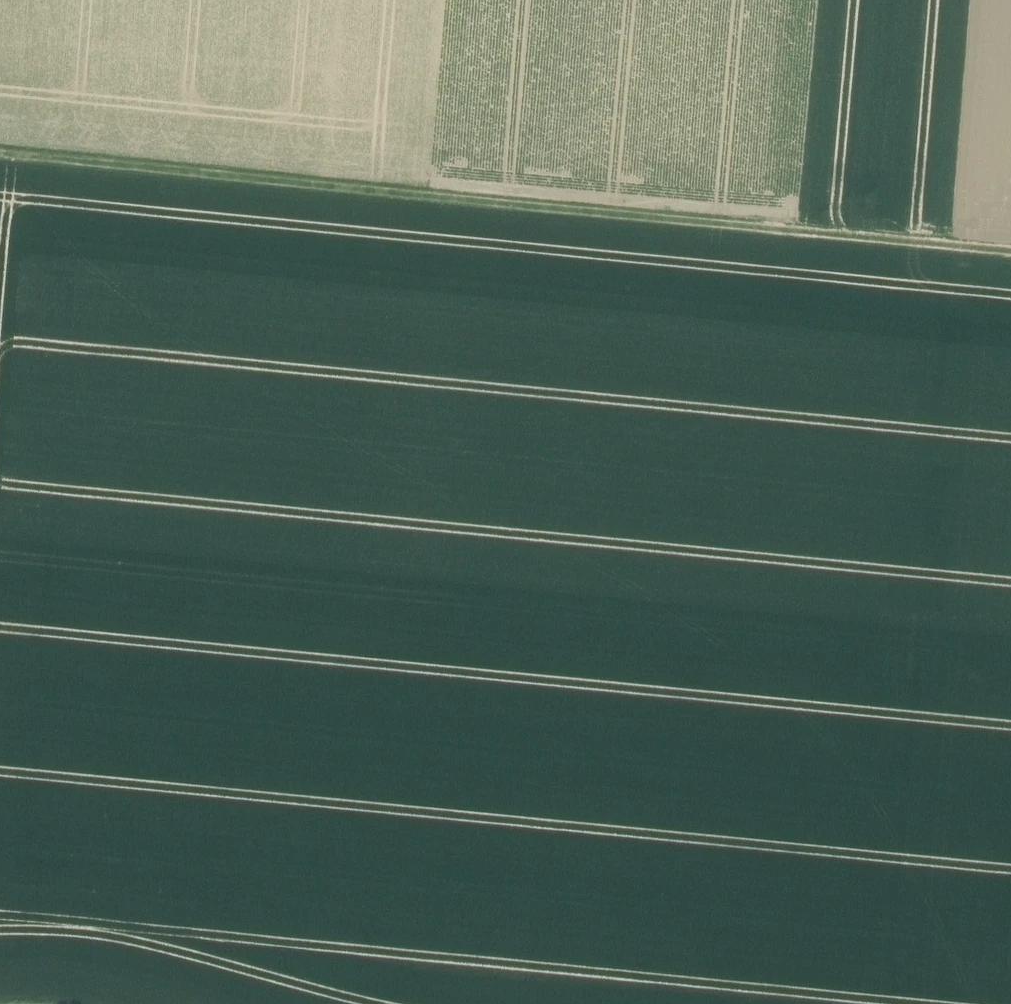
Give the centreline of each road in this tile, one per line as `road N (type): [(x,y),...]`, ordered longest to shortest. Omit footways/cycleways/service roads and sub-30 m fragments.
road 1 (track): [(0,158),(1010,253)]

